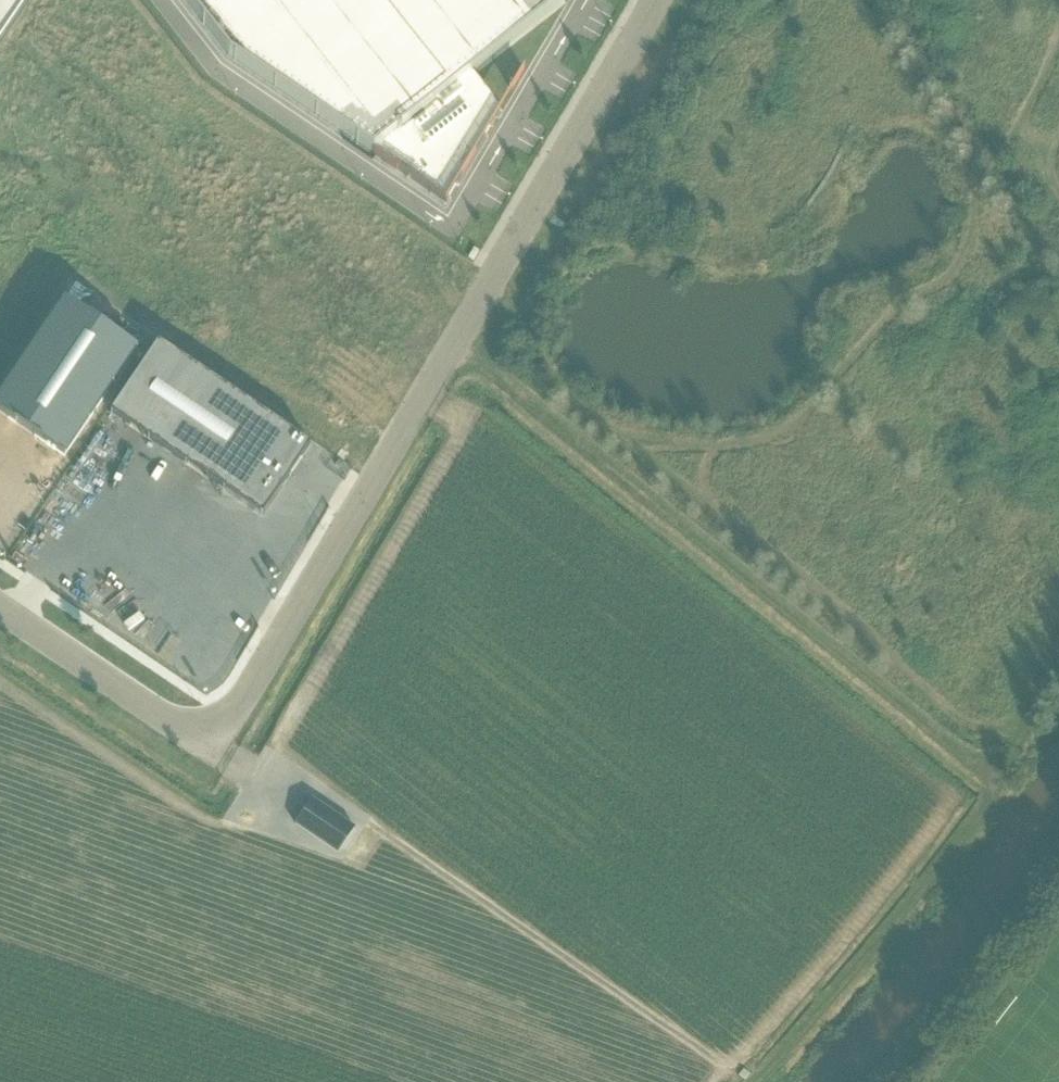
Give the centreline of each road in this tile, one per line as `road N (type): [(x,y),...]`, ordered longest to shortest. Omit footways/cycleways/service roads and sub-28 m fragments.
road 1 (unclassified): [(661,0),(208,750)]
road 2 (track): [(1025,718),(960,726),(910,683),(870,632),(652,468),(624,430)]
road 3 (track): [(994,780),(966,834),(759,1081)]
road 4 (unclassified): [(208,750),(0,608)]

